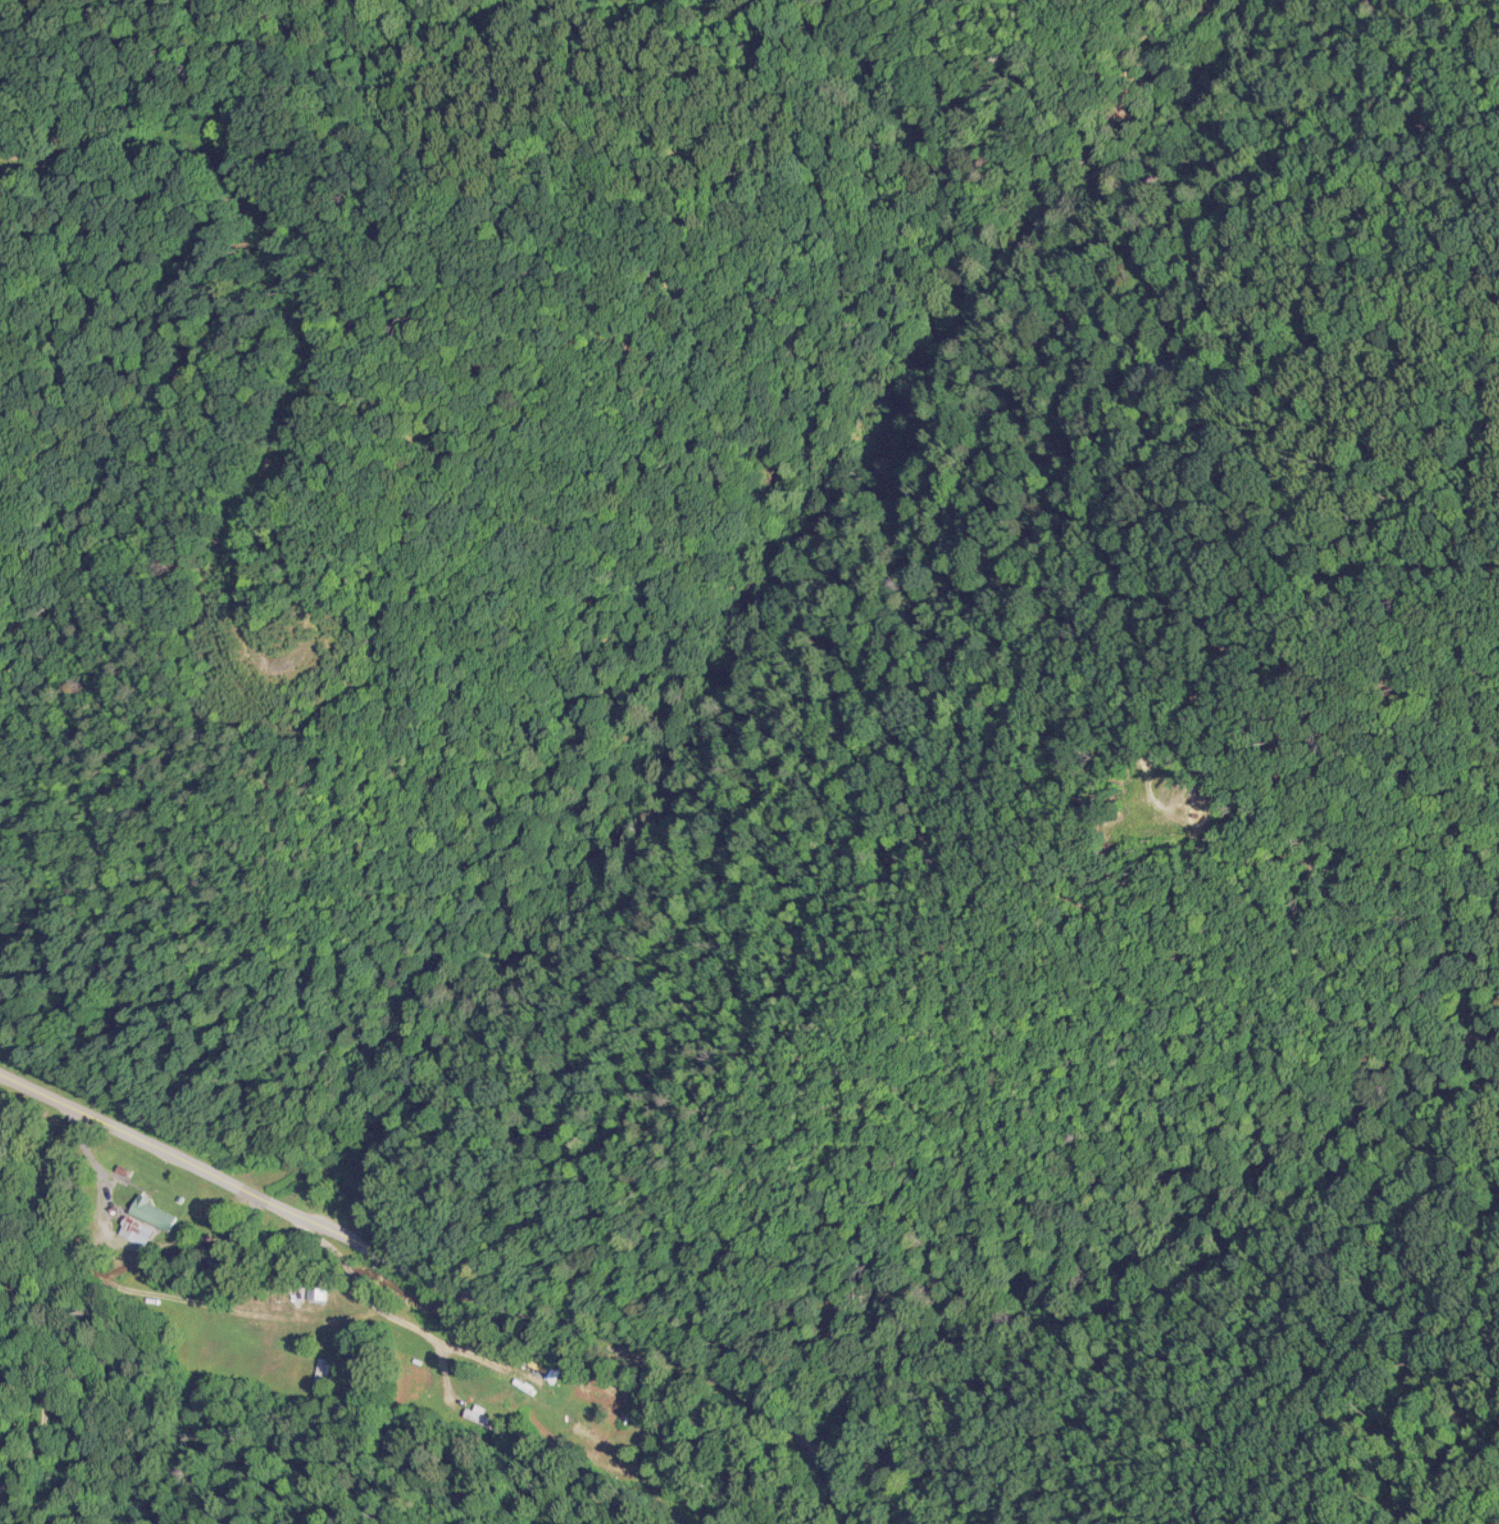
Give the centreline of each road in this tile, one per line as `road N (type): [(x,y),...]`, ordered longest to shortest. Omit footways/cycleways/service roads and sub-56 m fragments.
road 1 (secondary): [(866,1523),(817,1454),(755,1393),(464,1288),(0,1072)]
road 2 (residential): [(907,1523),(891,1478),(930,1398),(984,1344),(1283,1251),(1478,1093),(1498,1086)]

